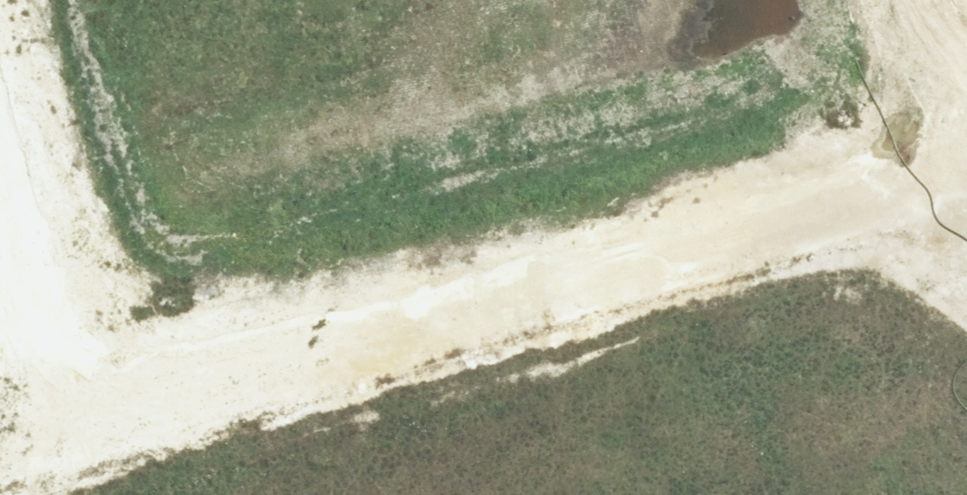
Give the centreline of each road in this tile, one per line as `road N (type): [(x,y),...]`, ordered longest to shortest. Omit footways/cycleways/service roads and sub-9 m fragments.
road 1 (residential): [(83,398),(966,131)]
road 2 (residential): [(0,116),(83,398)]

